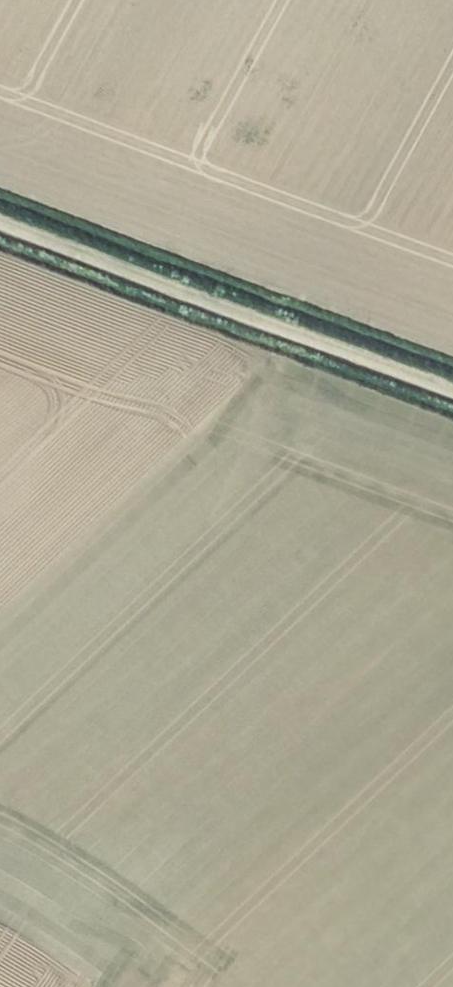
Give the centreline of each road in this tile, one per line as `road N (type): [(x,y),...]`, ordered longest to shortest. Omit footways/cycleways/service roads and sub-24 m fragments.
road 1 (unclassified): [(452,392),(0,223)]

